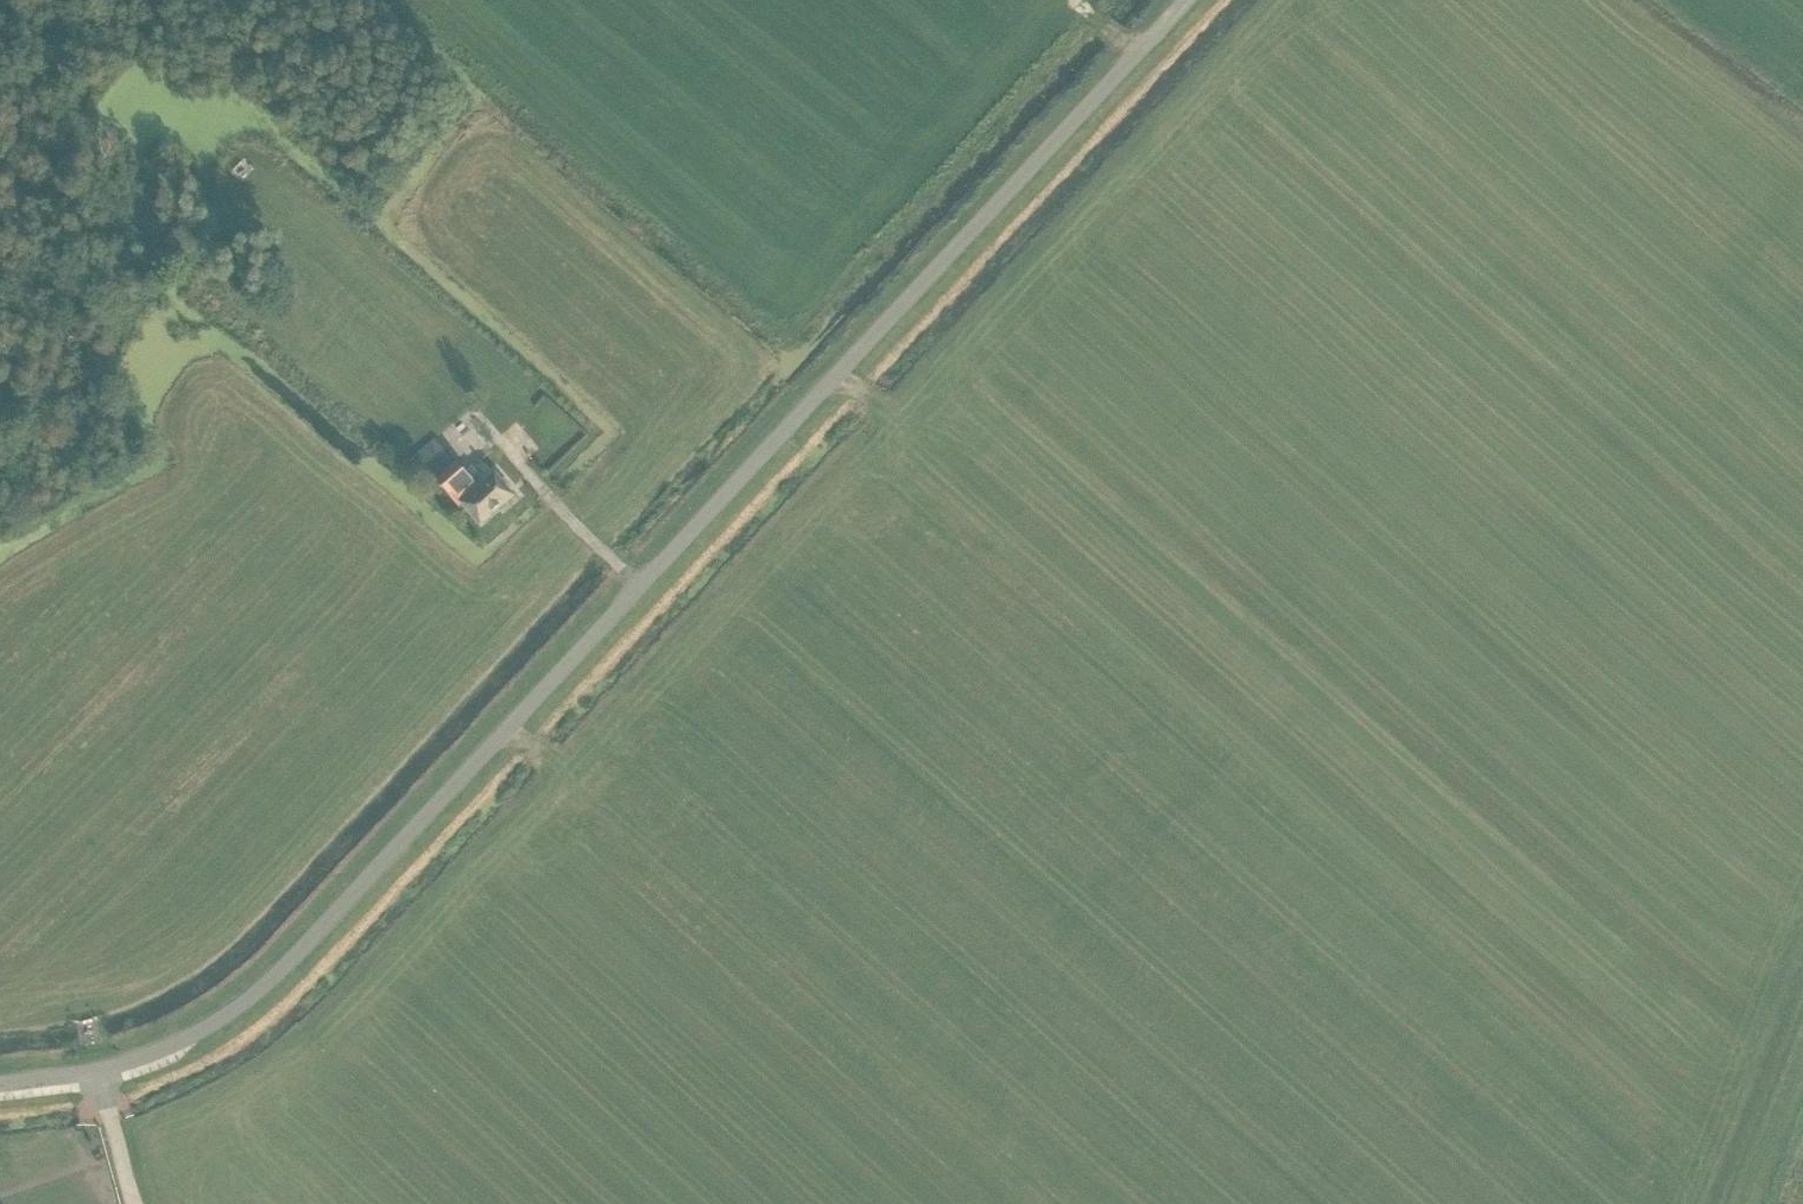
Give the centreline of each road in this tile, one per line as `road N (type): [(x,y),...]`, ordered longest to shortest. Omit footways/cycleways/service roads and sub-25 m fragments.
road 1 (unclassified): [(0,1082),(94,1071),(179,1040),(284,968),(1186,0)]

